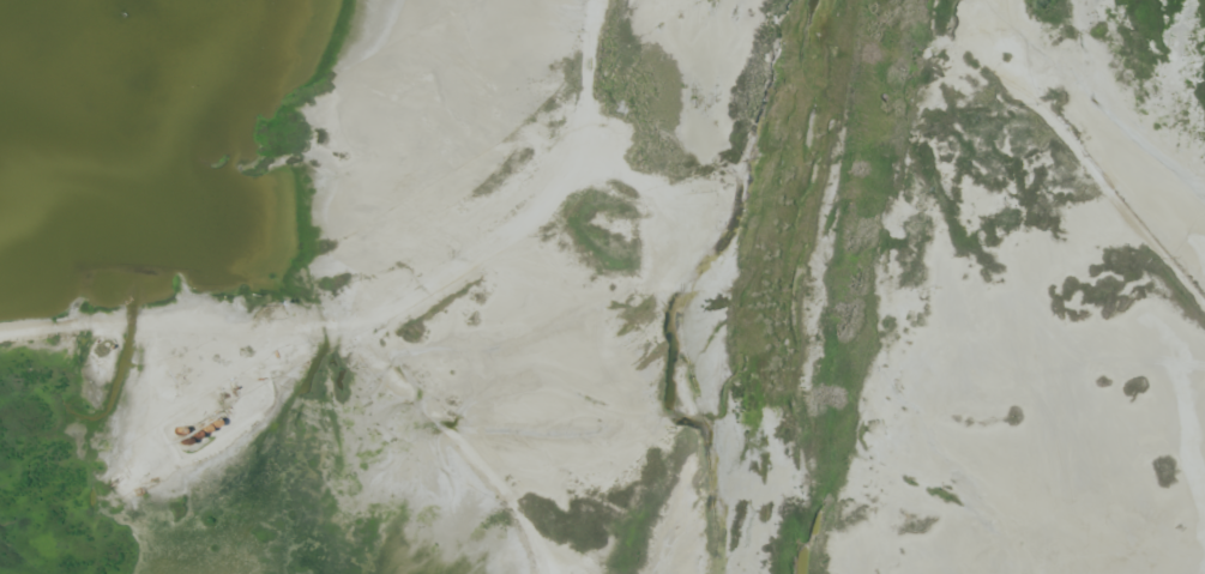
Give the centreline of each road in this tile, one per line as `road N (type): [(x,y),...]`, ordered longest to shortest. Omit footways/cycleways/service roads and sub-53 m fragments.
road 1 (track): [(596,0),(579,155),(538,223),(369,327),(233,333),(94,326),(0,338)]
road 2 (track): [(1204,307),(1037,108)]

